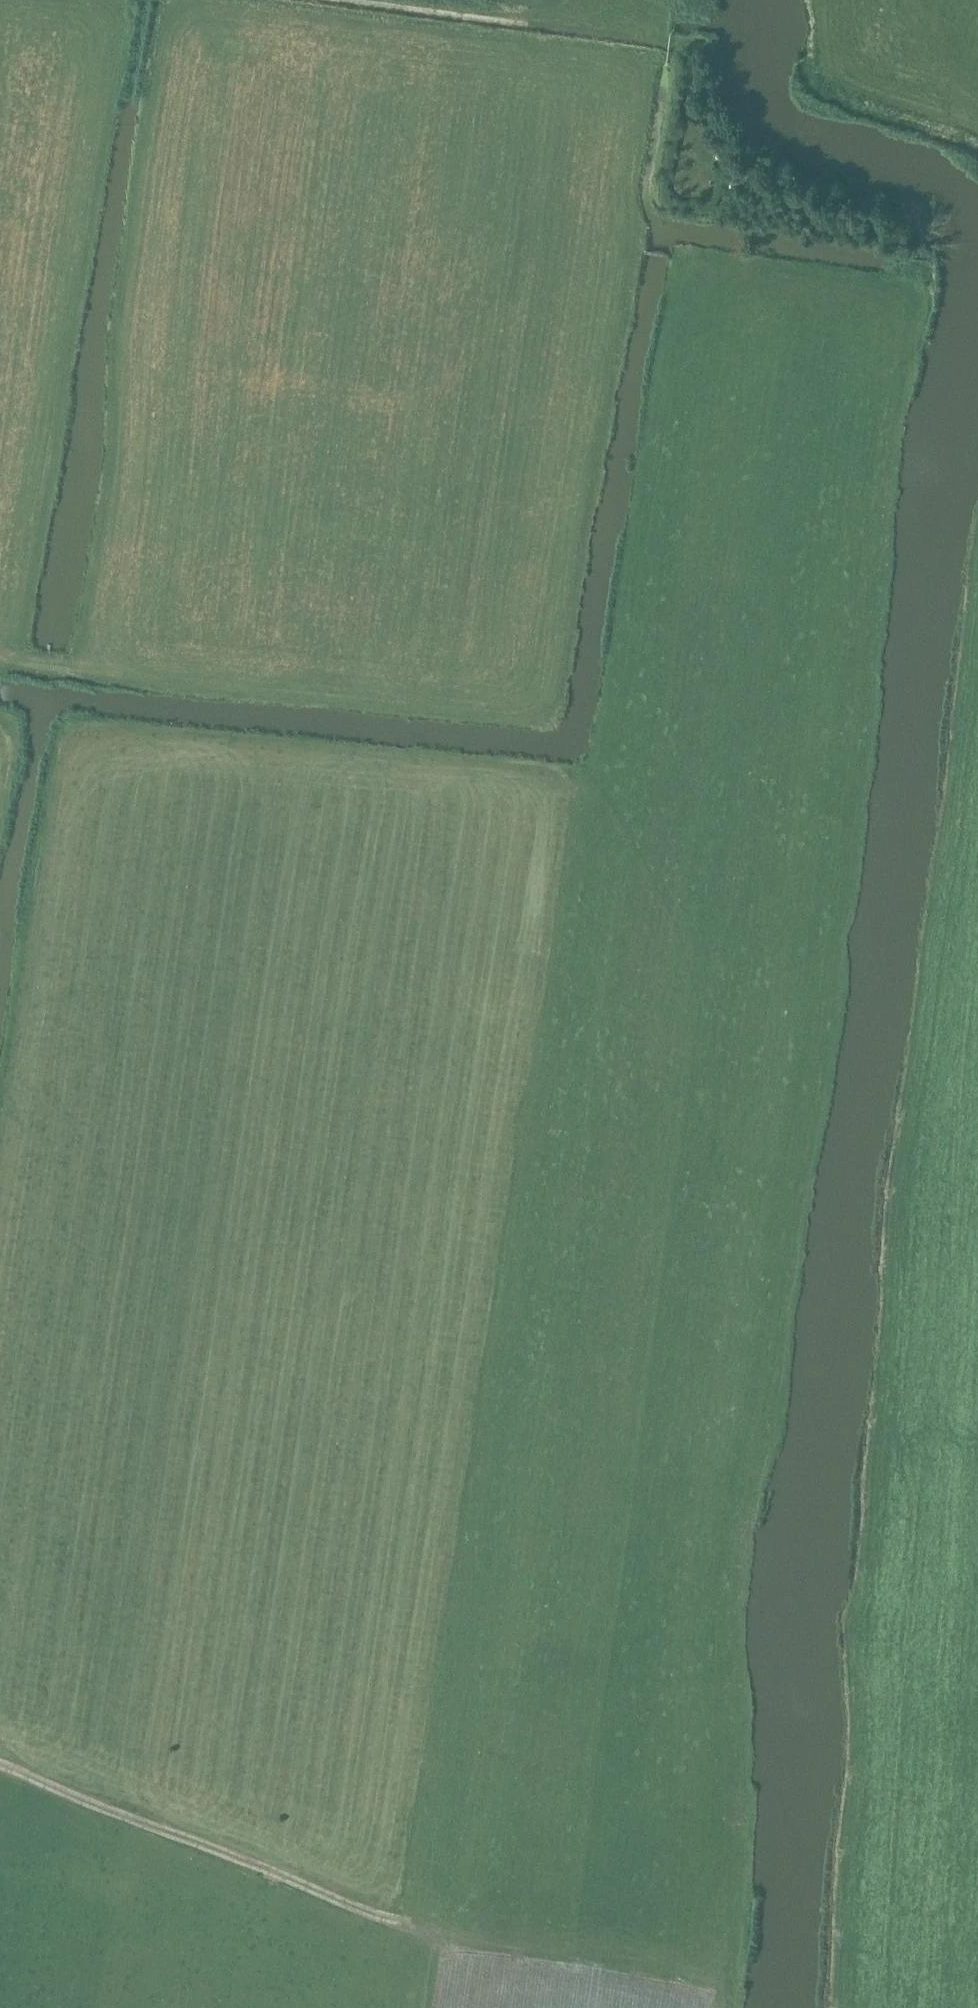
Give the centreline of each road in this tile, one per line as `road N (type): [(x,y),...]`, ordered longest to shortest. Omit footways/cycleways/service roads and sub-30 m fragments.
road 1 (track): [(672,256),(886,286),(902,305),(864,527),(850,711),(717,1572),(715,2007)]
road 2 (track): [(721,1985),(358,1909),(0,1769)]
road 3 (track): [(540,29),(617,42),(639,114),(628,242),(641,250)]
road 4 (track): [(337,0),(540,29)]

